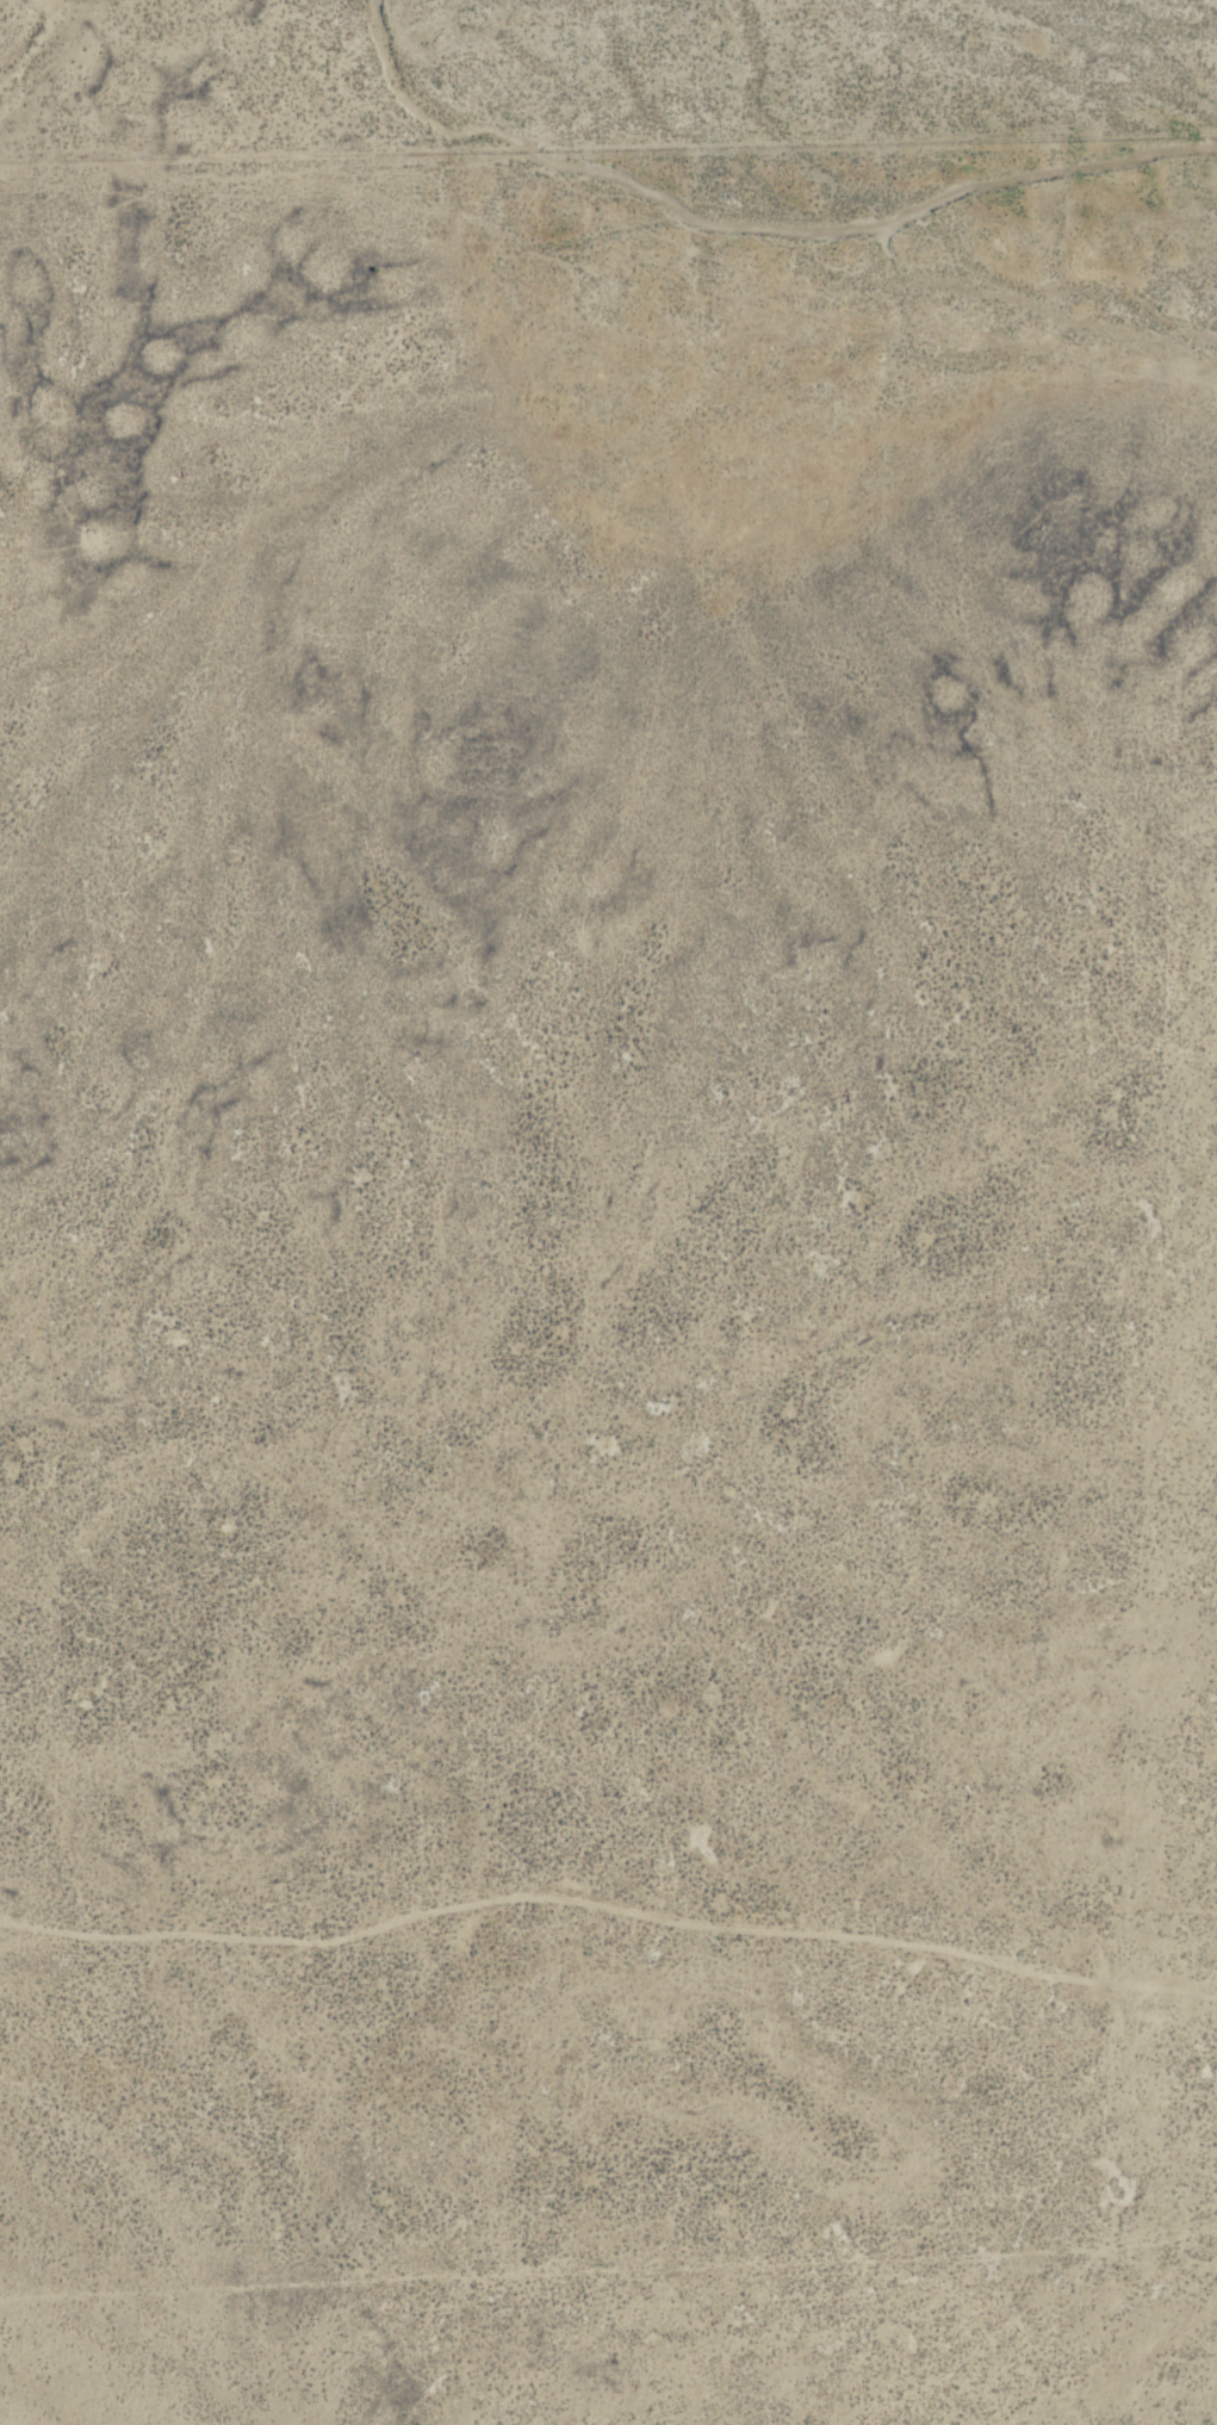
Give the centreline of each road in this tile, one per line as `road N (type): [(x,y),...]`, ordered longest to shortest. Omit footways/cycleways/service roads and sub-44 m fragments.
road 1 (track): [(1216,2001),(962,1954),(530,1898),(441,1911),(348,1937),(74,1937),(0,1924)]

